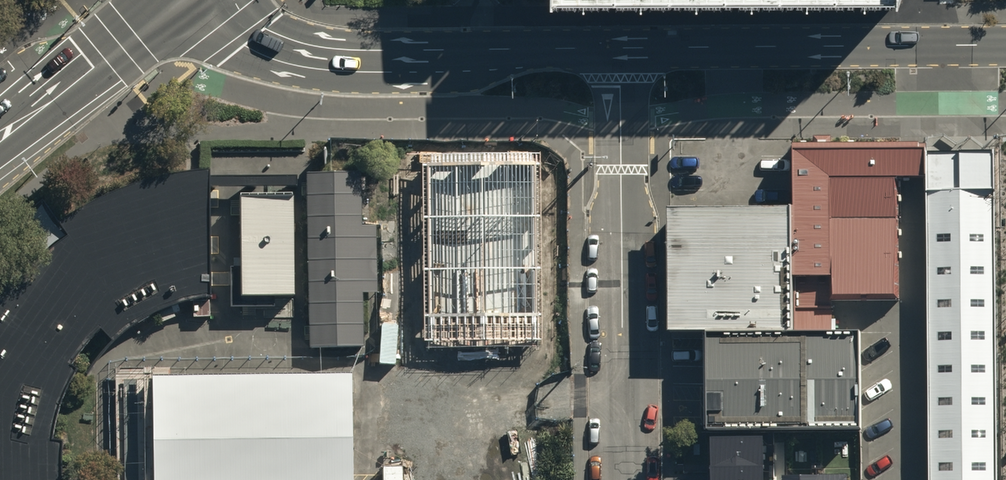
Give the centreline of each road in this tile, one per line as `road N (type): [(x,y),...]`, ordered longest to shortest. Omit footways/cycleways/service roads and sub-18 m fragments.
road 1 (unclassified): [(620,47),(625,479)]
road 2 (secondary): [(620,47),(333,60),(256,39),(217,0)]
road 3 (secondary): [(1005,44),(620,47)]
road 4 (tertiary): [(0,129),(156,0)]

